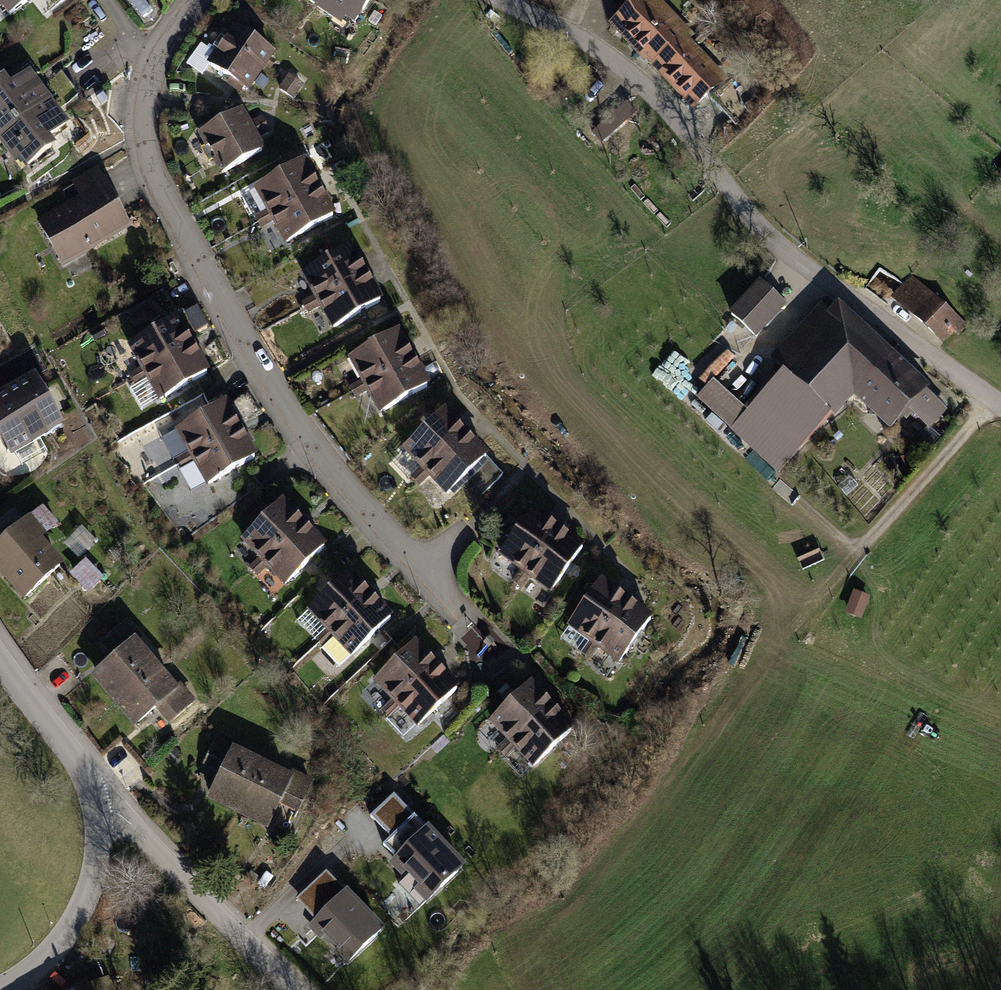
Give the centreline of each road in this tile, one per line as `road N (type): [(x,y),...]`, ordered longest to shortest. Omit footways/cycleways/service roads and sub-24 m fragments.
road 1 (residential): [(198,0),(152,80),(145,124),(152,166),(314,447),(453,616)]
road 2 (residential): [(1000,405),(770,237),(674,117),(624,68),(507,0)]
road 3 (residential): [(292,989),(127,820),(97,812)]
road 4 (residential): [(97,812),(97,862),(79,912),(54,948),(1,989)]
road 5 (residential): [(0,659),(79,765),(97,812)]

